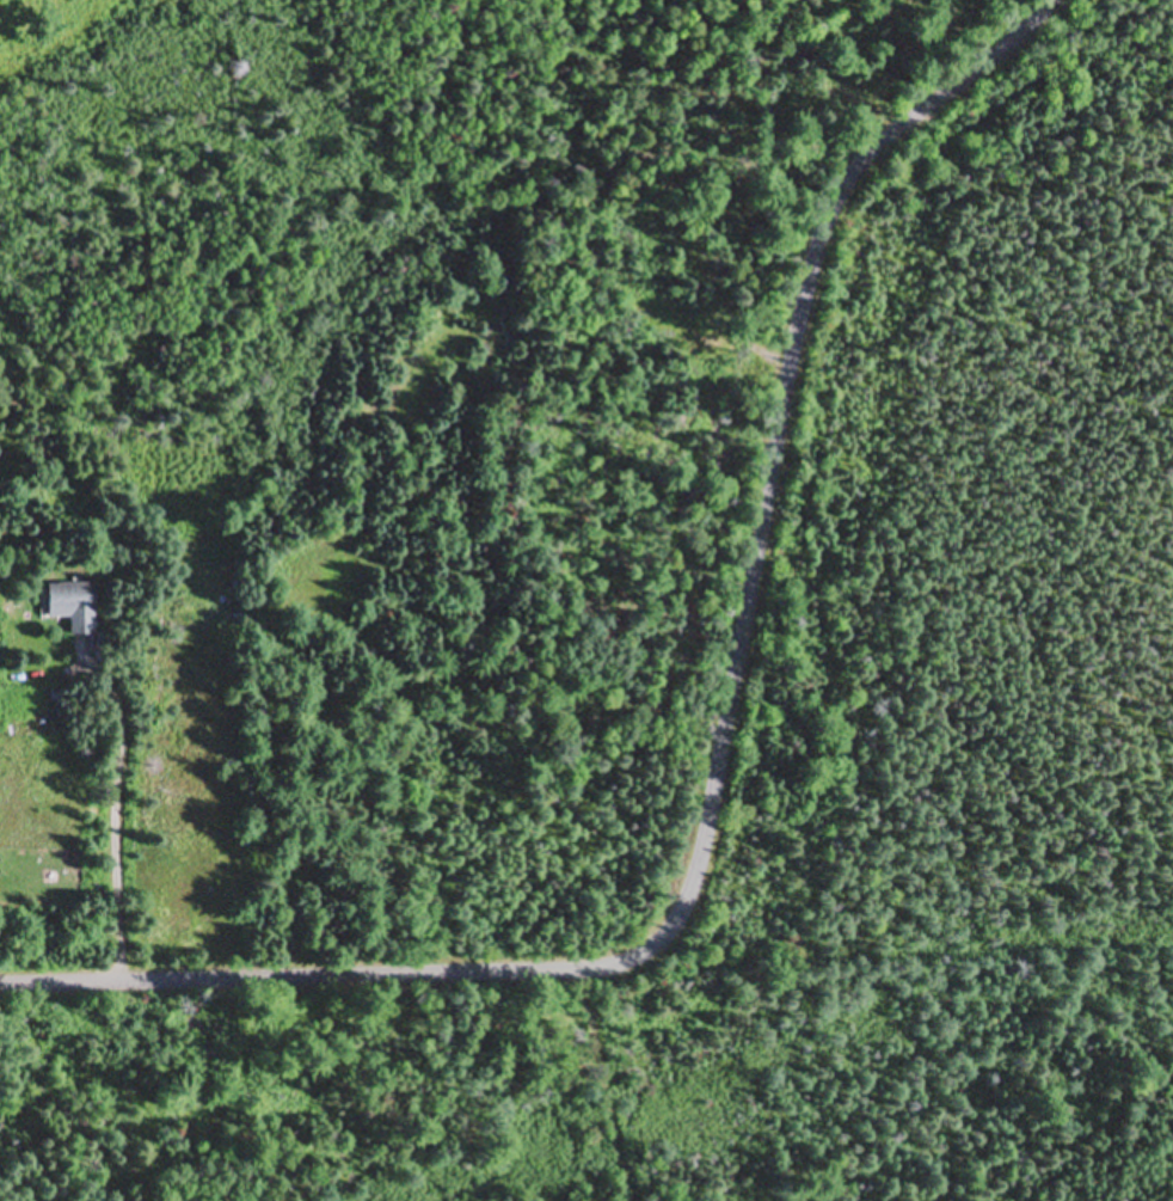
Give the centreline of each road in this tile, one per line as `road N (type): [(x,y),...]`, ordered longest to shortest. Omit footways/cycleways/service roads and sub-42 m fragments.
road 1 (residential): [(0,983),(621,968),(658,945),(689,909),(701,876),(831,221),(890,139),(1055,0)]

